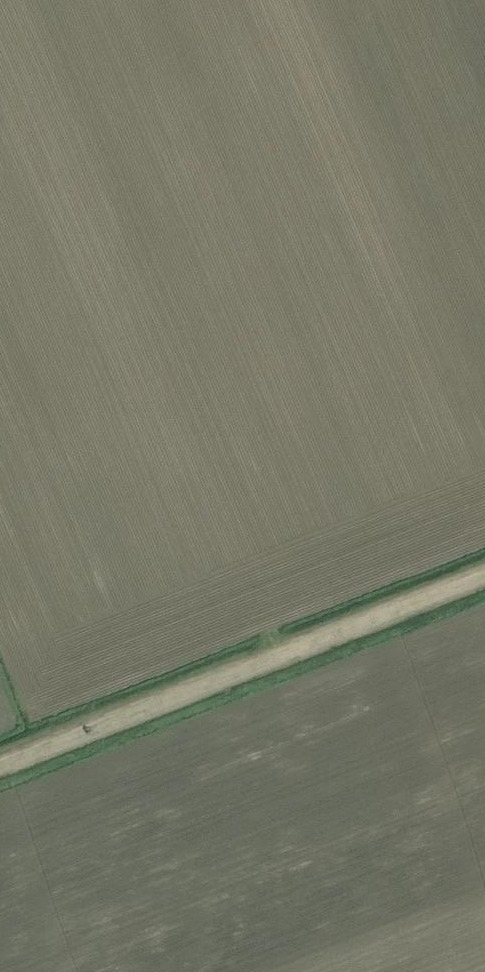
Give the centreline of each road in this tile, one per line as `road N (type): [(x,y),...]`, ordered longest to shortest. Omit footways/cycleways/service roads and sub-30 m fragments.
road 1 (unclassified): [(0,767),(484,576)]

